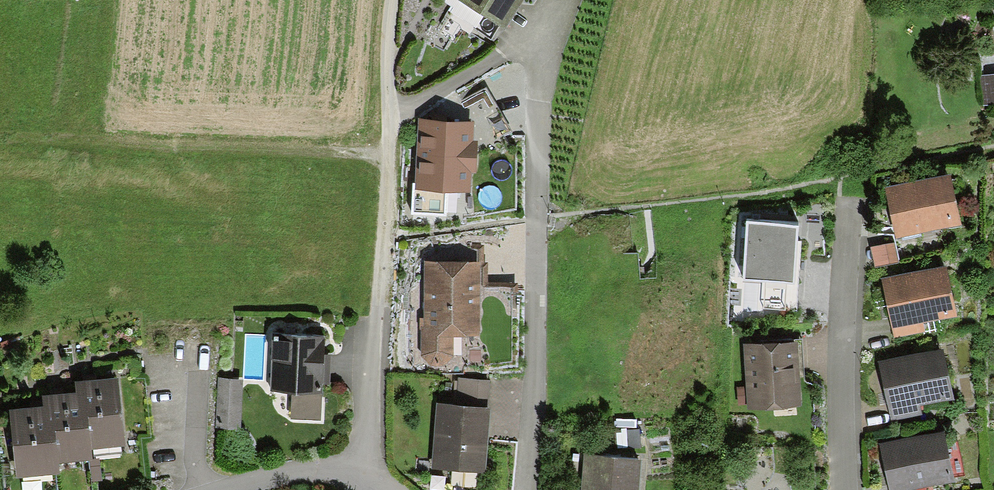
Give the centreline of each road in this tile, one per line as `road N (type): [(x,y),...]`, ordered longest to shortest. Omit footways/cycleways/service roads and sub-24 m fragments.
road 1 (track): [(391,0),(377,322)]
road 2 (residential): [(844,489),(839,198)]
road 3 (residential): [(210,489),(315,467),(366,470)]

